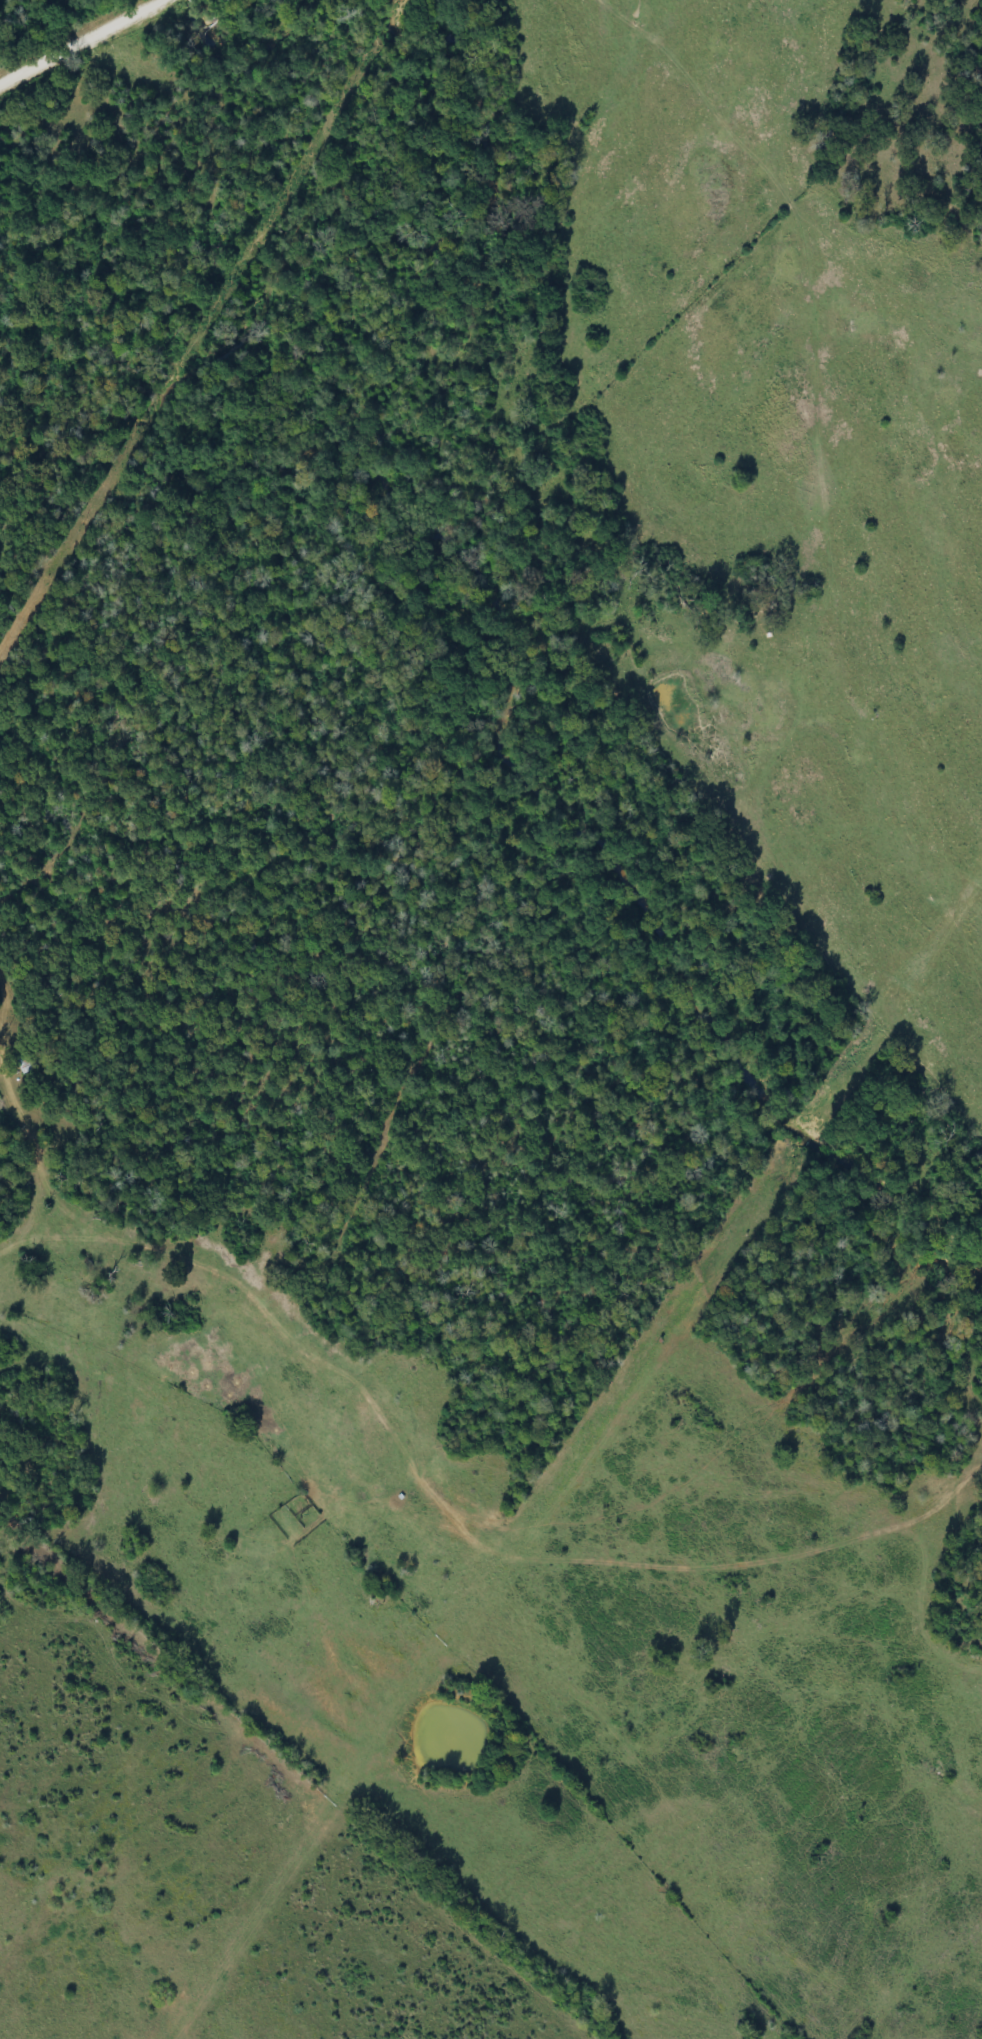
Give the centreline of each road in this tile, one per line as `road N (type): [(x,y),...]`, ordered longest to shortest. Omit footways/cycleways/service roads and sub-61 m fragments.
road 1 (residential): [(0,119),(194,0)]

